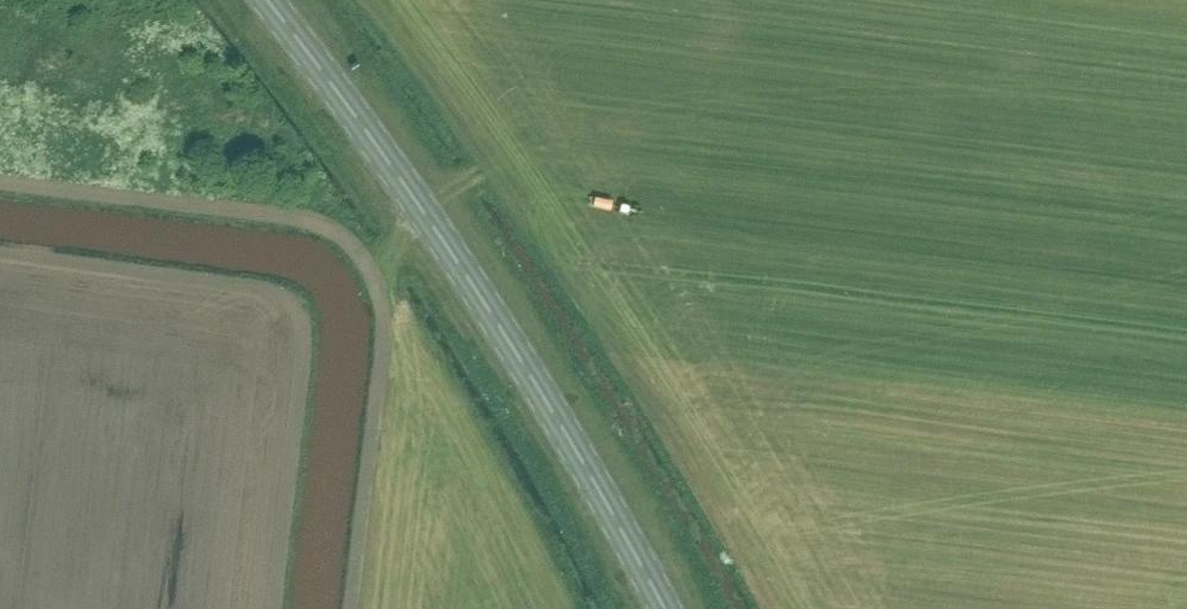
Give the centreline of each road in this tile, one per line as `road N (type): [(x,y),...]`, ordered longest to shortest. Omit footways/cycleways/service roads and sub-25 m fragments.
road 1 (secondary): [(664,608),(591,473),(459,264),(267,0)]
road 2 (track): [(280,608),(311,343),(305,307),(281,290),(0,252)]

